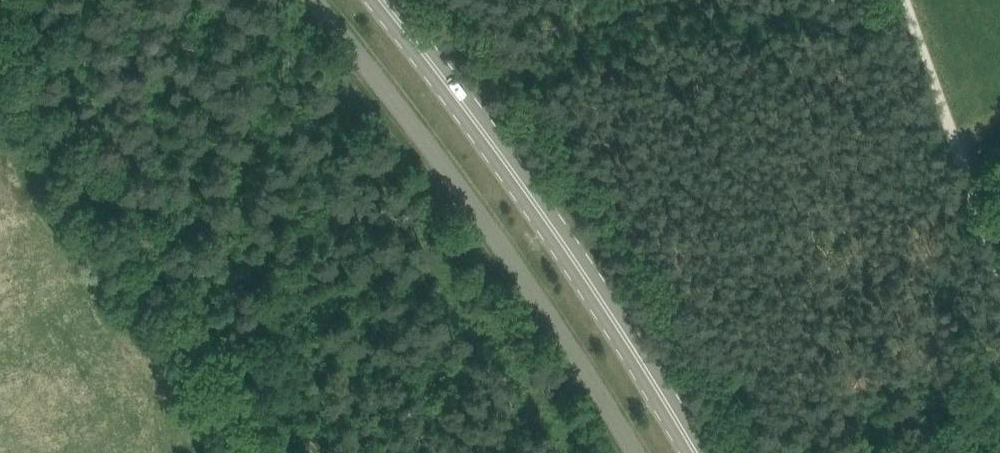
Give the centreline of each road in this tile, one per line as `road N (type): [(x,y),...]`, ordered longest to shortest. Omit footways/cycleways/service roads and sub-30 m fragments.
road 1 (unclassified): [(636,452),(463,187),(316,0)]
road 2 (primary): [(696,452),(503,157),(381,0)]
road 3 (track): [(300,452),(0,59)]
road 4 (track): [(909,0),(999,252)]

